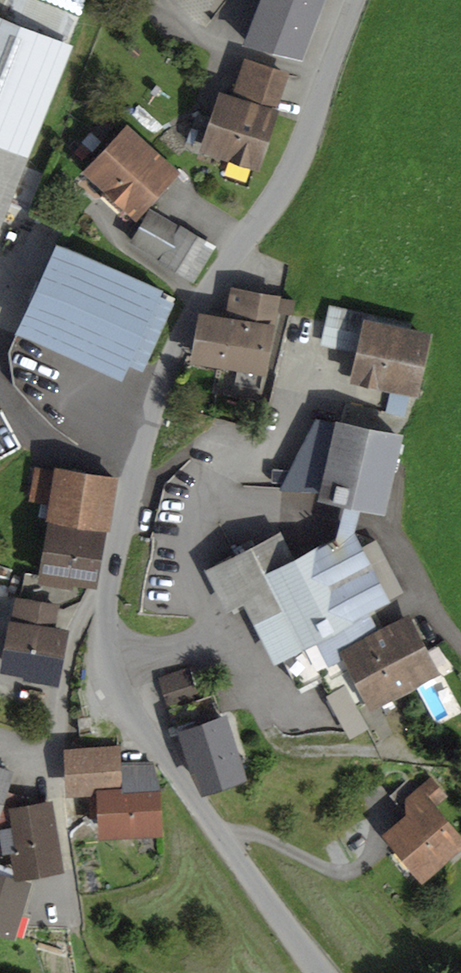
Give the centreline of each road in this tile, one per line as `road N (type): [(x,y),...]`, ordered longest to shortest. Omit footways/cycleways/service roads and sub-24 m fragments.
road 1 (tertiary): [(358,0),(290,172),(192,315),(151,404),(108,612),(116,679),(131,710),(323,972)]
road 2 (track): [(330,75),(190,34),(160,0)]

